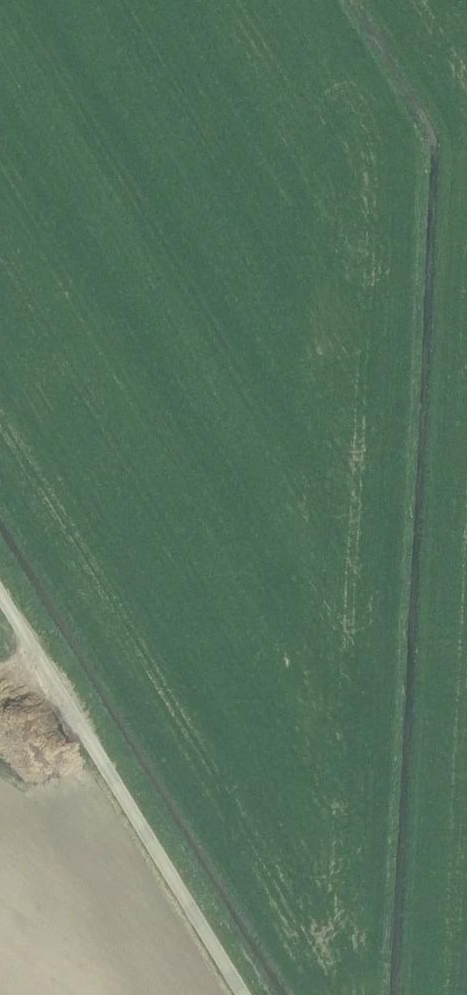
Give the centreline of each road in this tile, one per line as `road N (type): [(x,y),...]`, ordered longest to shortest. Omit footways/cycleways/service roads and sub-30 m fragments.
road 1 (unclassified): [(244,994),(0,594)]

